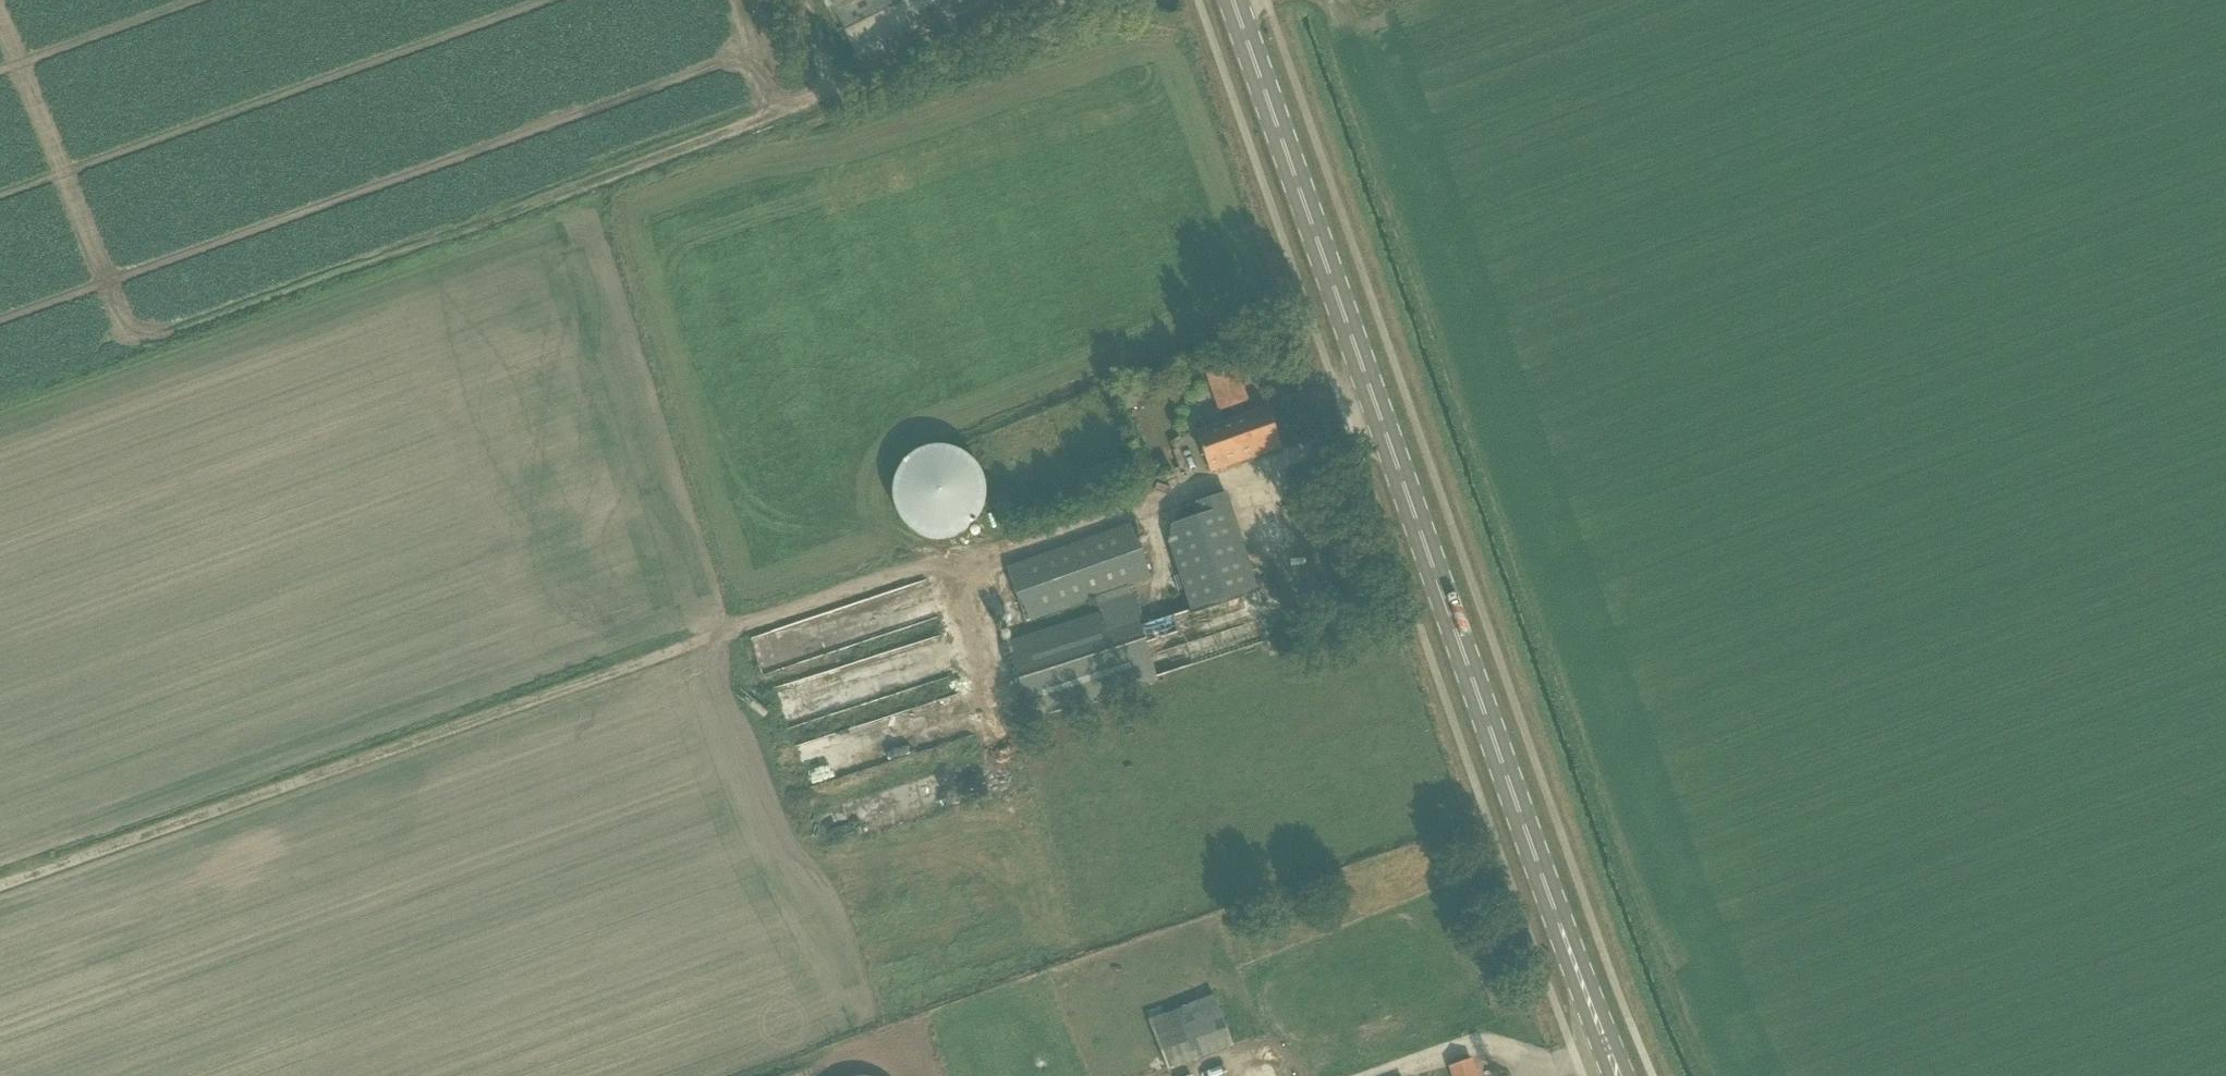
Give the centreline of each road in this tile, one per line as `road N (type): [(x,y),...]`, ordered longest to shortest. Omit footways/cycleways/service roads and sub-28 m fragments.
road 1 (primary): [(1624,1075),(1235,0)]
road 2 (track): [(978,566),(954,565),(692,650),(0,891)]

